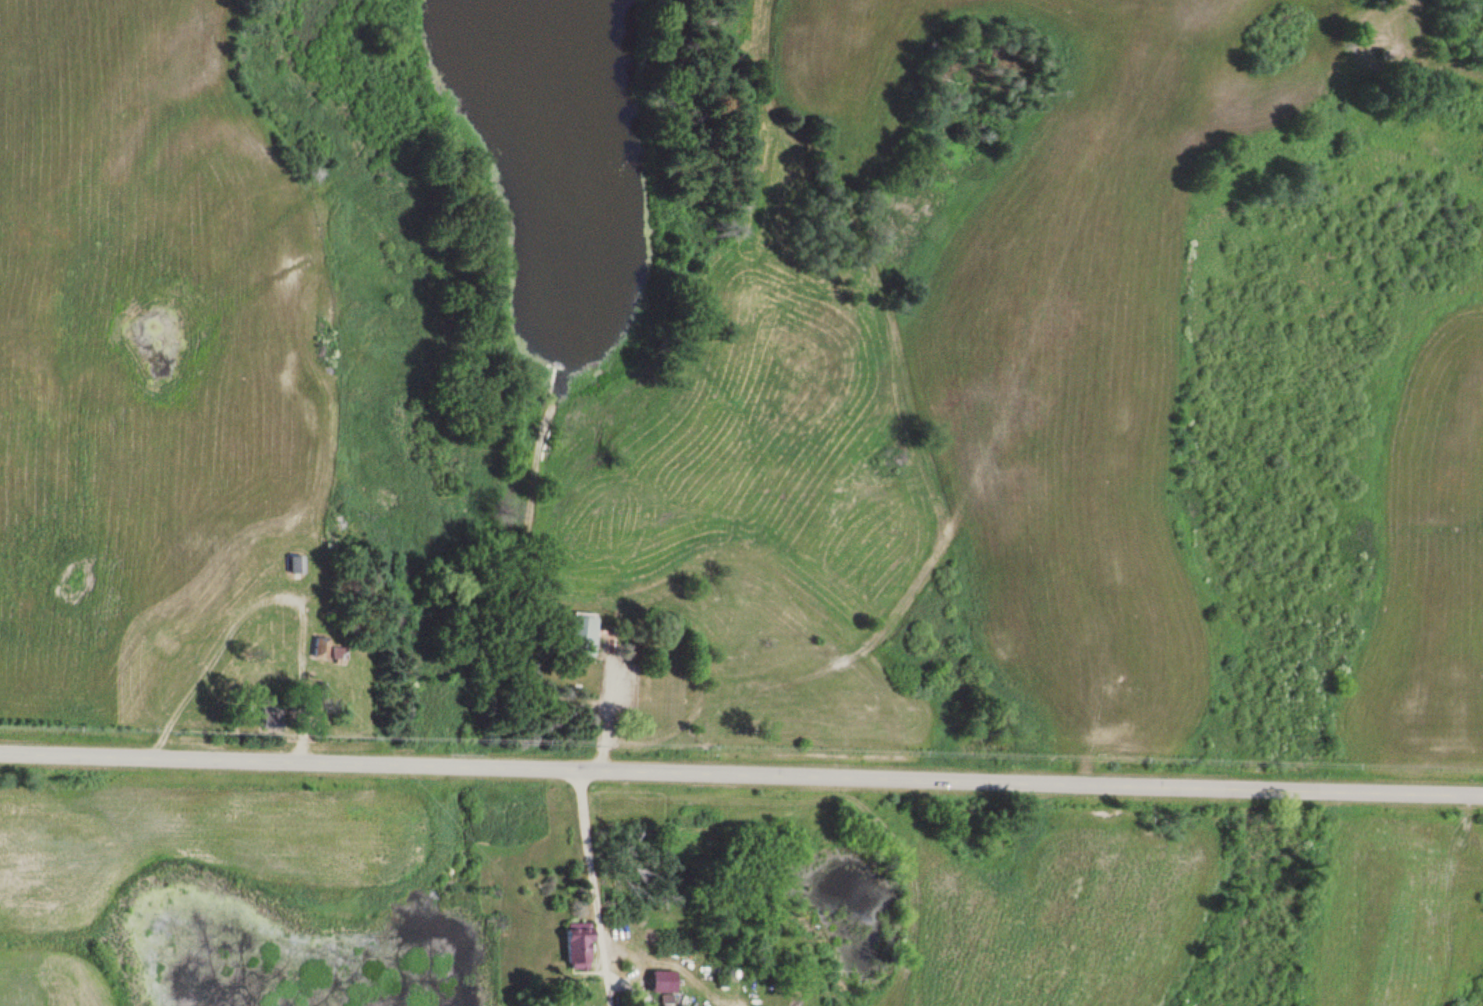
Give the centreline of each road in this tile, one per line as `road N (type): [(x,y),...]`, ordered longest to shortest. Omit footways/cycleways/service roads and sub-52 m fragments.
road 1 (residential): [(1482,792),(0,751)]

